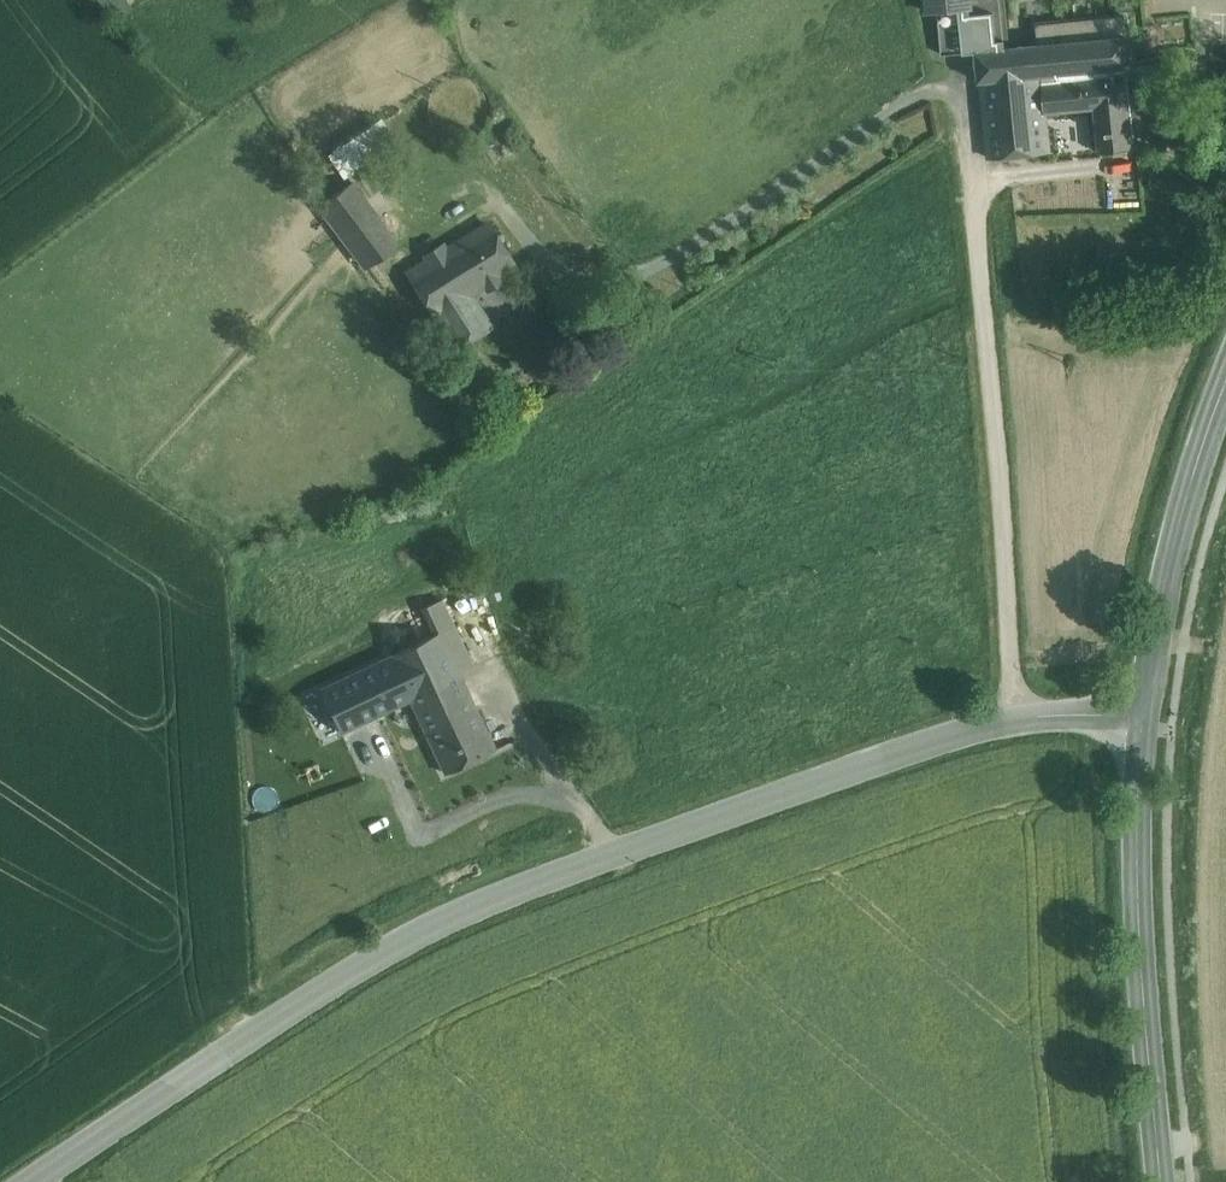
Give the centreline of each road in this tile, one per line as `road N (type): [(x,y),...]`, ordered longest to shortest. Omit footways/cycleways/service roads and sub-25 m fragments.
road 1 (tertiary): [(1144,714),(1017,712),(435,924),(333,981),(32,1181)]
road 2 (secondary): [(1161,1181),(1140,943),(1144,714)]
road 3 (secondary): [(1144,714),(1177,527),(1225,374)]

